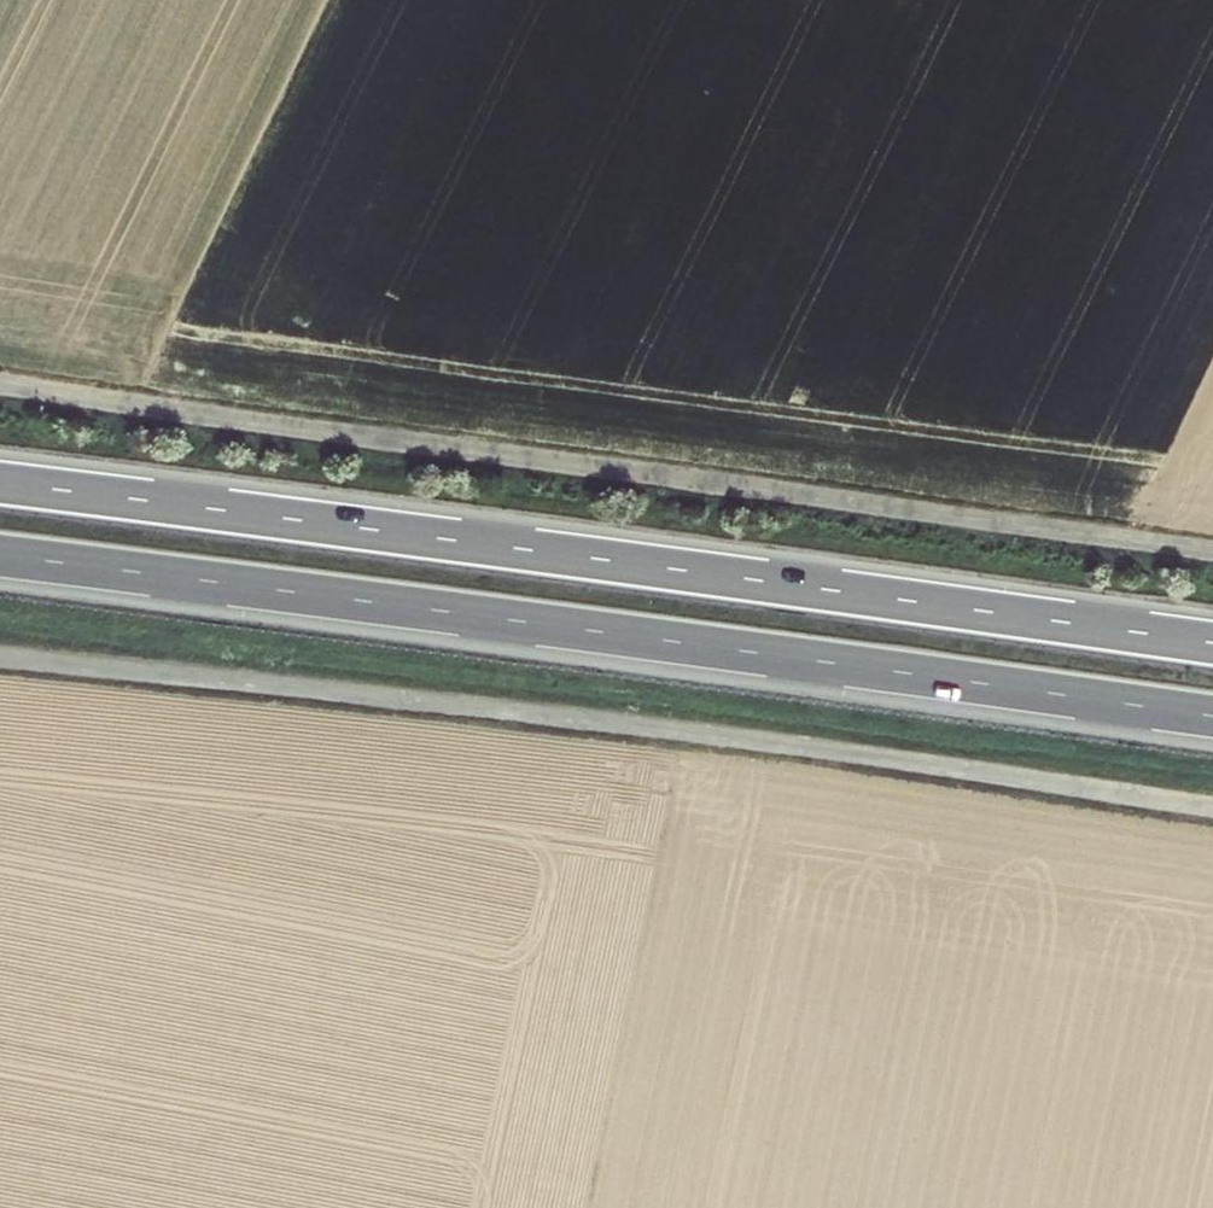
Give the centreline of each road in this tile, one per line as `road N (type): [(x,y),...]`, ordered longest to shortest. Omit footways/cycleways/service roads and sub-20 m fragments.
road 1 (track): [(1212,552),(0,386)]
road 2 (motorway): [(0,555),(1212,716)]
road 3 (motorway): [(1212,643),(0,483)]
road 4 (track): [(0,660),(586,719),(1212,808)]

